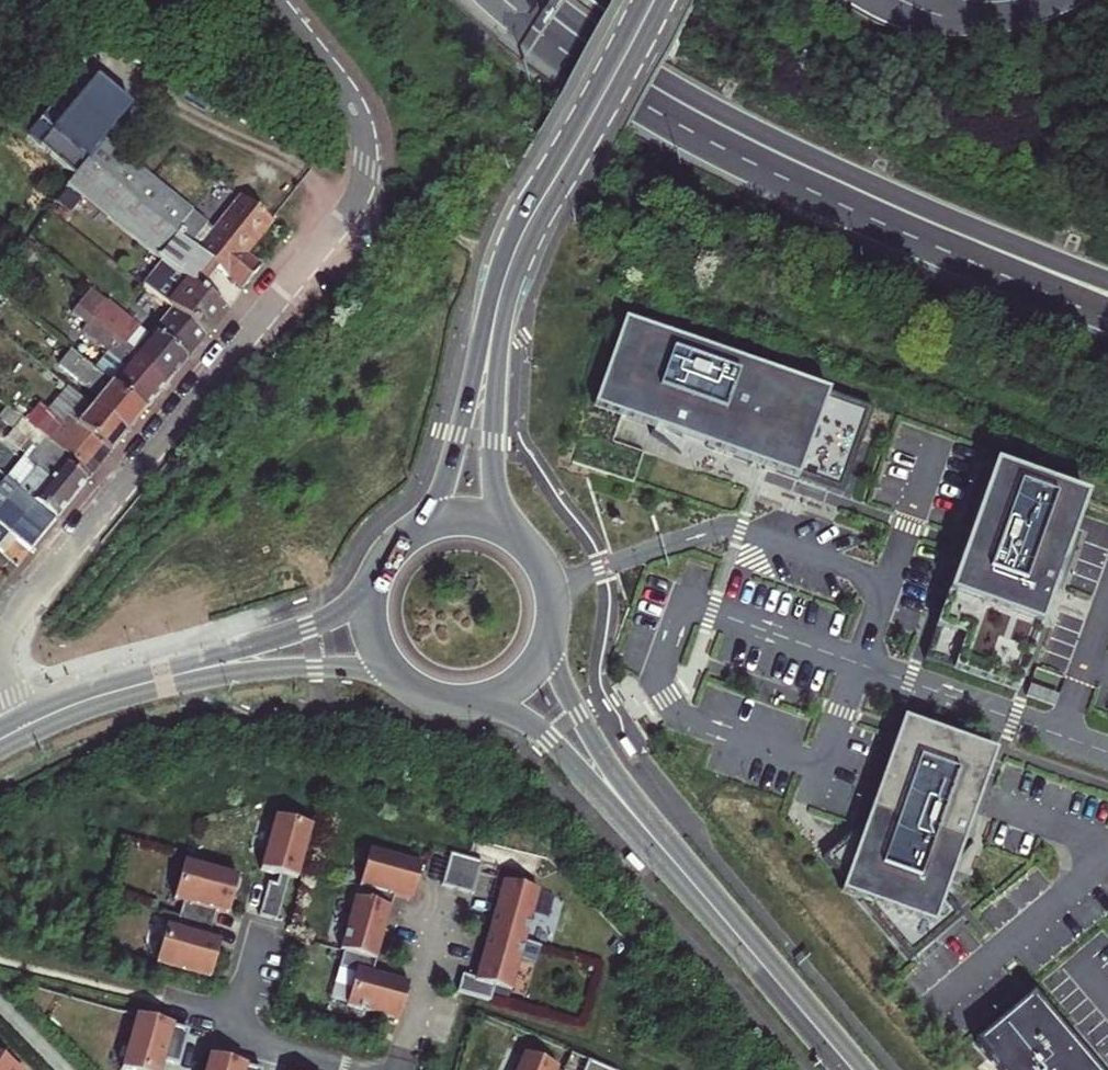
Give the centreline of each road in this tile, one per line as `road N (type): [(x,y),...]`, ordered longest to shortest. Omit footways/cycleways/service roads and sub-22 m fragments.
road 1 (residential): [(273,0),(353,104),(365,142),(363,184),(344,218),(14,614),(1,646),(23,728)]
road 2 (trunk): [(514,0),(658,102),(885,208)]
road 3 (secondary): [(496,309),(522,235),(658,0)]
road 4 (secondary): [(852,1069),(660,846)]
road 5 (trunk): [(885,208),(939,244),(1107,313)]
road 6 (secondary): [(660,846),(582,722),(552,630)]
road 7 (secondary): [(496,309),(448,471),(410,533)]
road 8 (secondary): [(523,543),(499,507),(494,475),(496,309)]
road 9 (secondary): [(472,704),(496,705),(527,723),(660,846)]
road 10 (secondary): [(373,580),(358,602),(327,622),(159,679)]
road 11 (secondary): [(159,679),(316,668),(398,680)]
road 12 (trunk): [(885,208),(969,226),(1107,279)]
road 13 (motorway): [(1058,0),(984,20),(914,8)]
road 14 (secondary): [(23,728),(159,679)]
road 15 (residential): [(238,1013),(257,1041),(345,1069)]
road 16 (secondary): [(523,543),(468,519),(410,533)]

